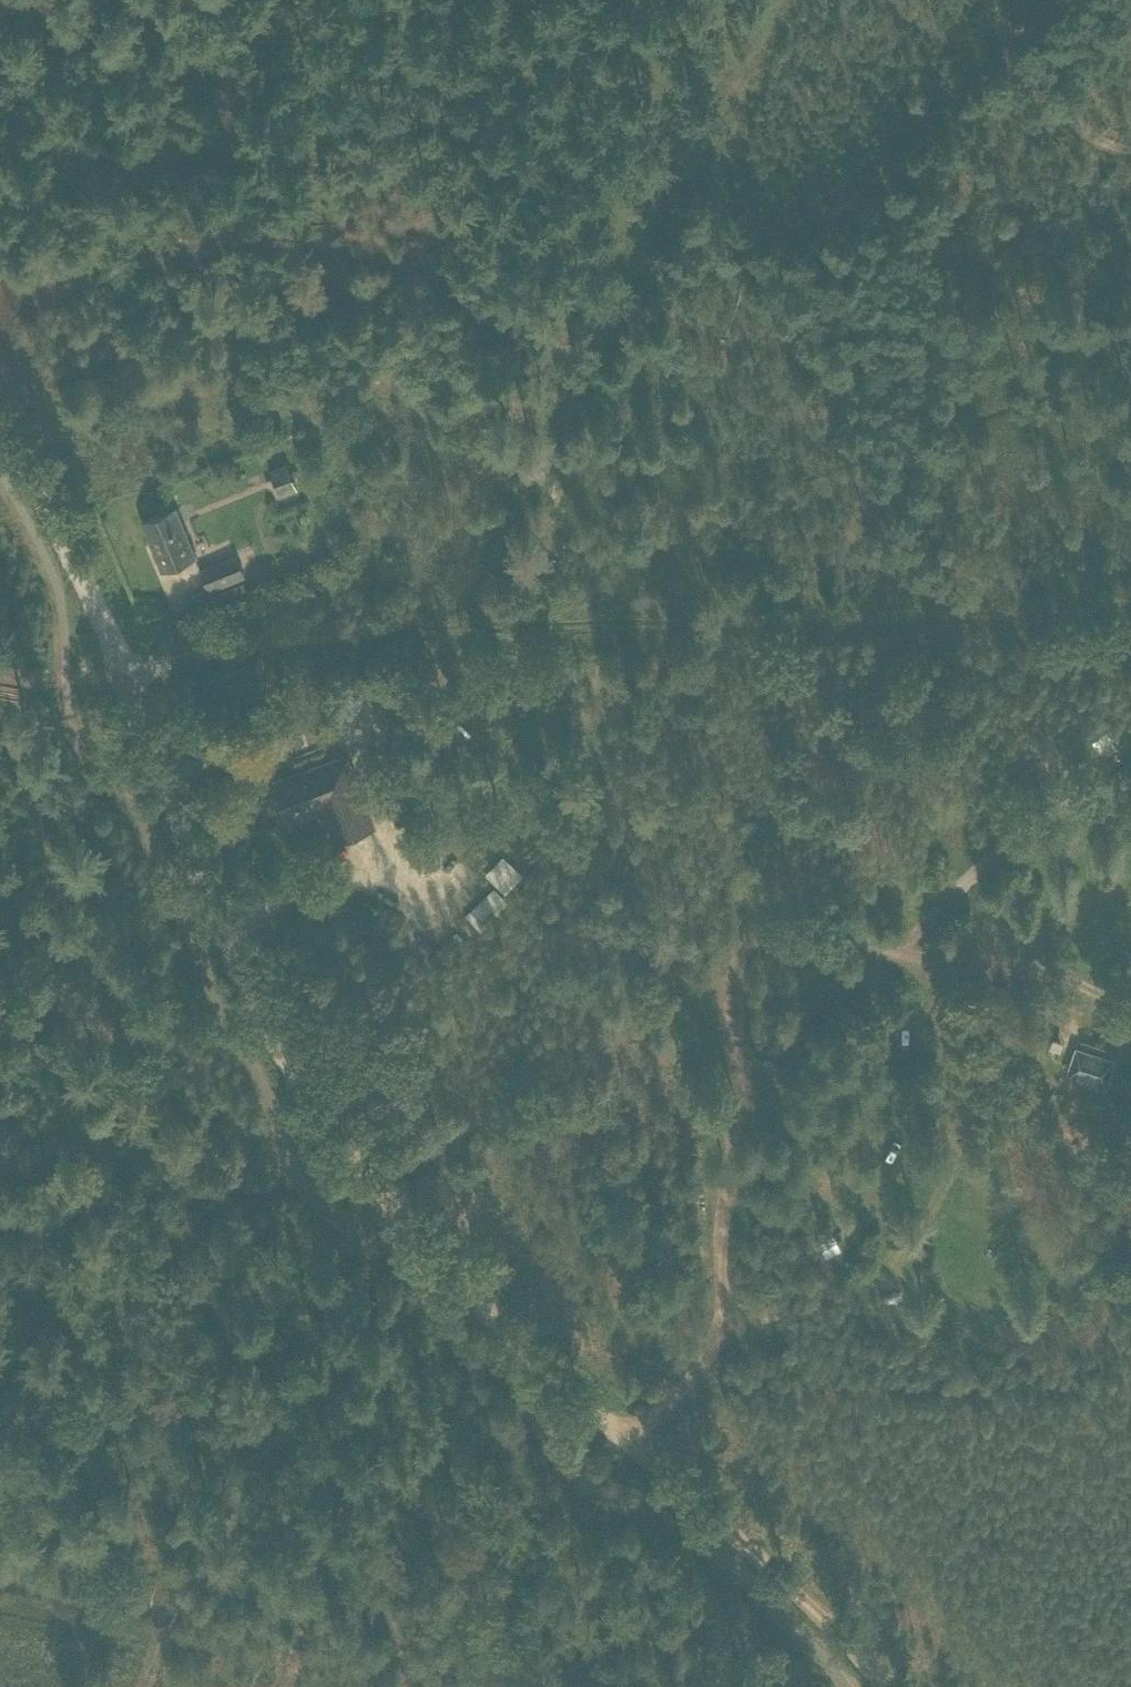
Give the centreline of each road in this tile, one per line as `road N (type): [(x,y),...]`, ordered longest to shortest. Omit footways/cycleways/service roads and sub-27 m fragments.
road 1 (track): [(1130,607),(758,628),(592,625),(323,637),(155,662)]
road 2 (track): [(901,1686),(885,1663),(630,1448)]
road 3 (track): [(935,963),(946,1196)]
road 4 (track): [(1130,146),(1101,146),(1037,82),(986,0)]
road 5 (track): [(124,667),(0,672)]

